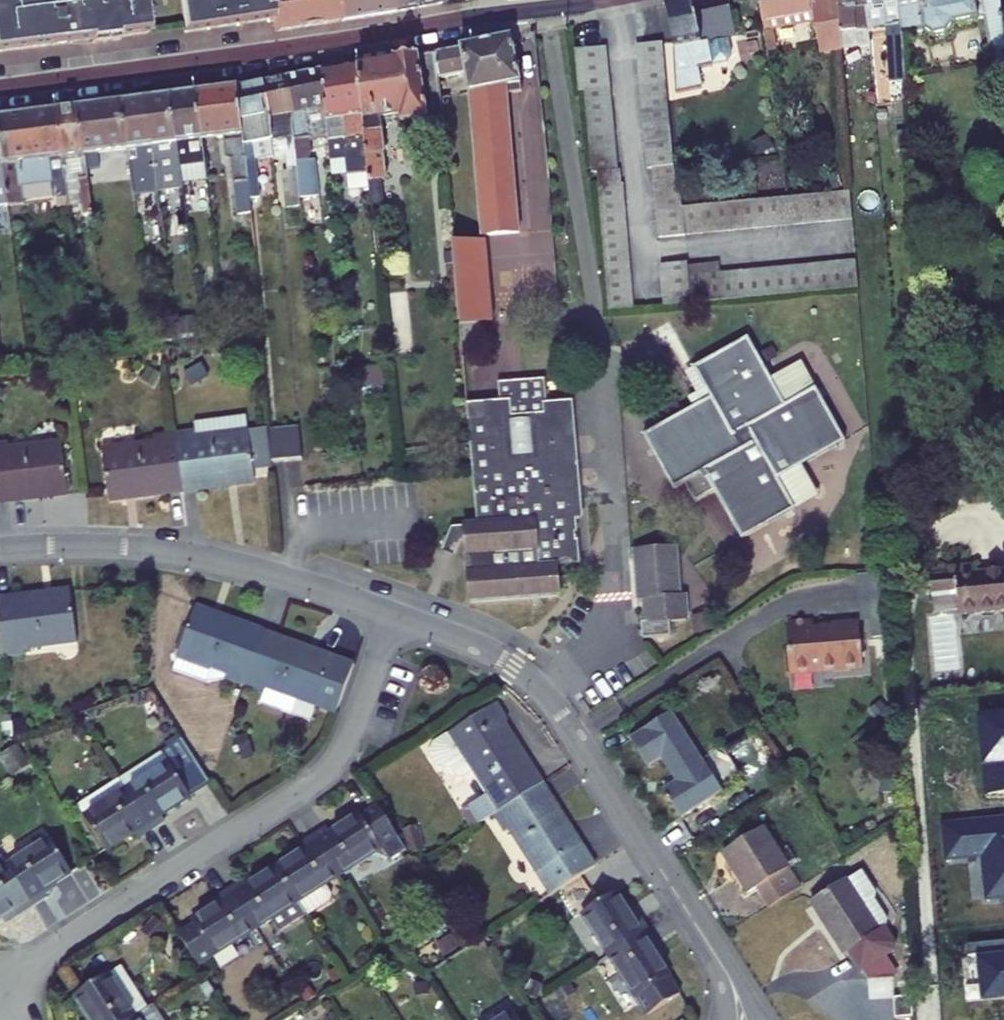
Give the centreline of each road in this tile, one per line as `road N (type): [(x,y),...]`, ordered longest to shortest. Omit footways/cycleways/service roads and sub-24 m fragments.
road 1 (tertiary): [(603,0),(0,89)]
road 2 (residential): [(0,1010),(24,970),(326,772),(345,743),(396,614)]
road 3 (residential): [(396,614),(495,655),(546,695),(727,973),(742,1019)]
road 4 (residential): [(0,549),(176,550),(396,614)]

